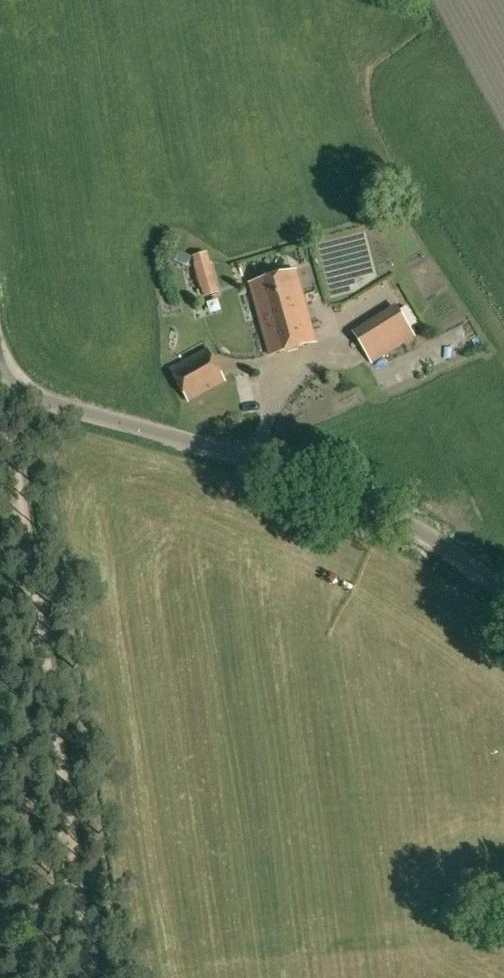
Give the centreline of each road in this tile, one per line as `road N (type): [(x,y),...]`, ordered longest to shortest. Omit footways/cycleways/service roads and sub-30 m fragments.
road 1 (unclassified): [(0,391),(87,977)]
road 2 (unclassified): [(503,581),(309,469),(26,399),(0,384)]

